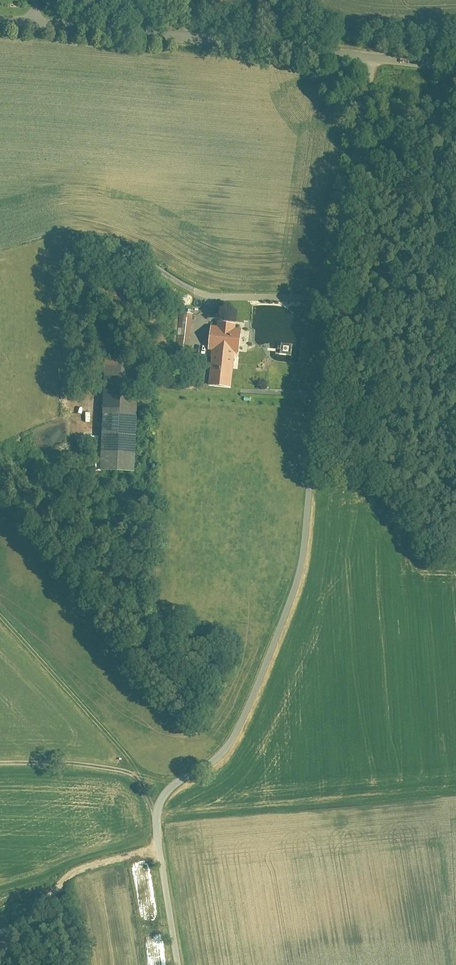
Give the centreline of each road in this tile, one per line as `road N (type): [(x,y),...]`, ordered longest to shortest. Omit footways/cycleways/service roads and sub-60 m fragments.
road 1 (unclassified): [(179,964),(157,812),(171,788),(218,761),(231,744),(292,596),(369,57)]
road 2 (residential): [(35,24),(369,57)]
road 3 (track): [(157,812),(136,773),(0,762)]

